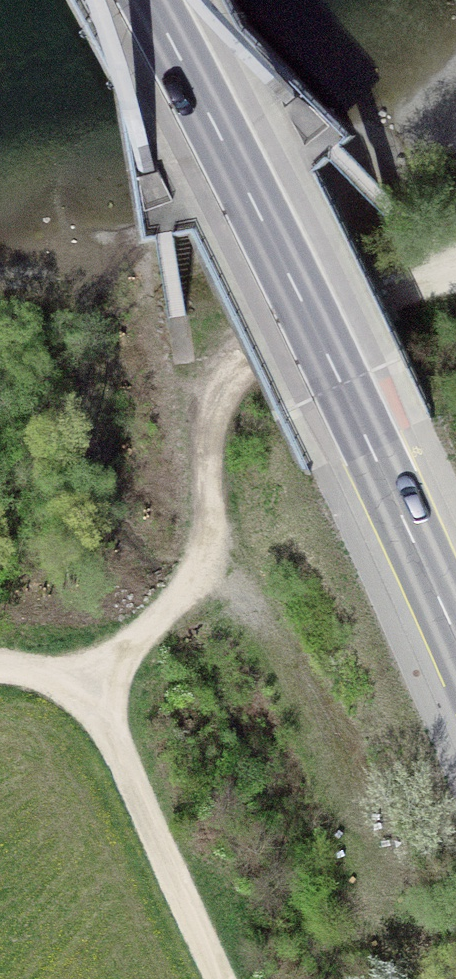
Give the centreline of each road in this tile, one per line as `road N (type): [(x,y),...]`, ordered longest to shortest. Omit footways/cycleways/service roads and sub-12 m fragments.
road 1 (secondary): [(142,0),(312,324),(455,637)]
road 2 (track): [(447,265),(227,381),(212,426),(211,547),(84,708)]
road 3 (track): [(226,978),(137,784),(84,708)]

